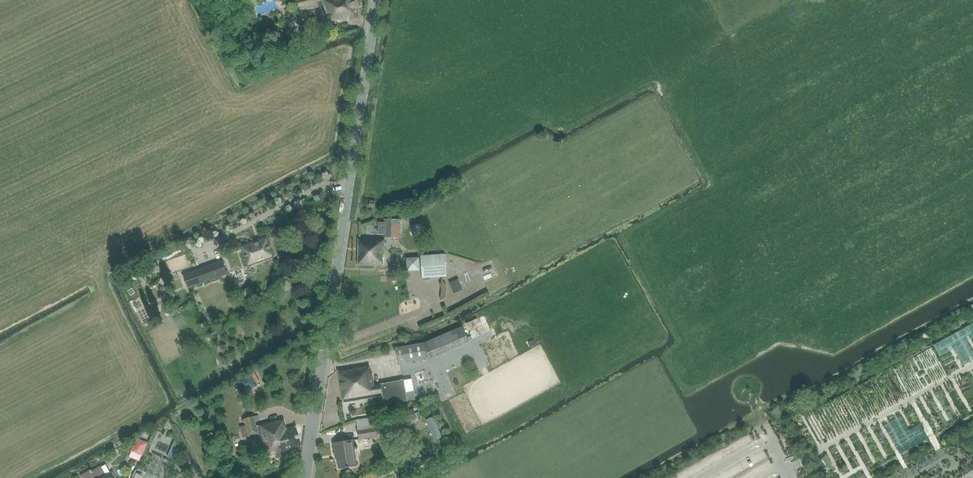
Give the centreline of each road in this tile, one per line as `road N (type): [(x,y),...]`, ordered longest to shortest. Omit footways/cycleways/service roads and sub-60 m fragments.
road 1 (tertiary): [(304,477),(382,0)]

